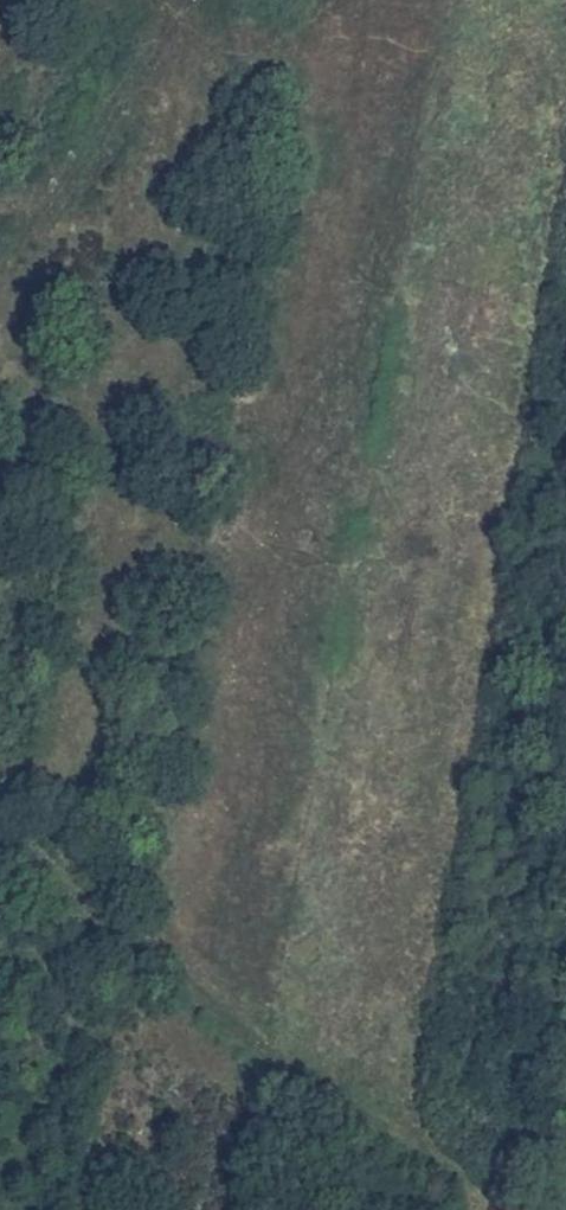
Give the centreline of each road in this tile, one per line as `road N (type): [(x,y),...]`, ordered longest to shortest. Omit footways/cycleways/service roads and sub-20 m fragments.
road 1 (track): [(487,1209),(406,1097),(402,1025),(407,946),(505,456)]

